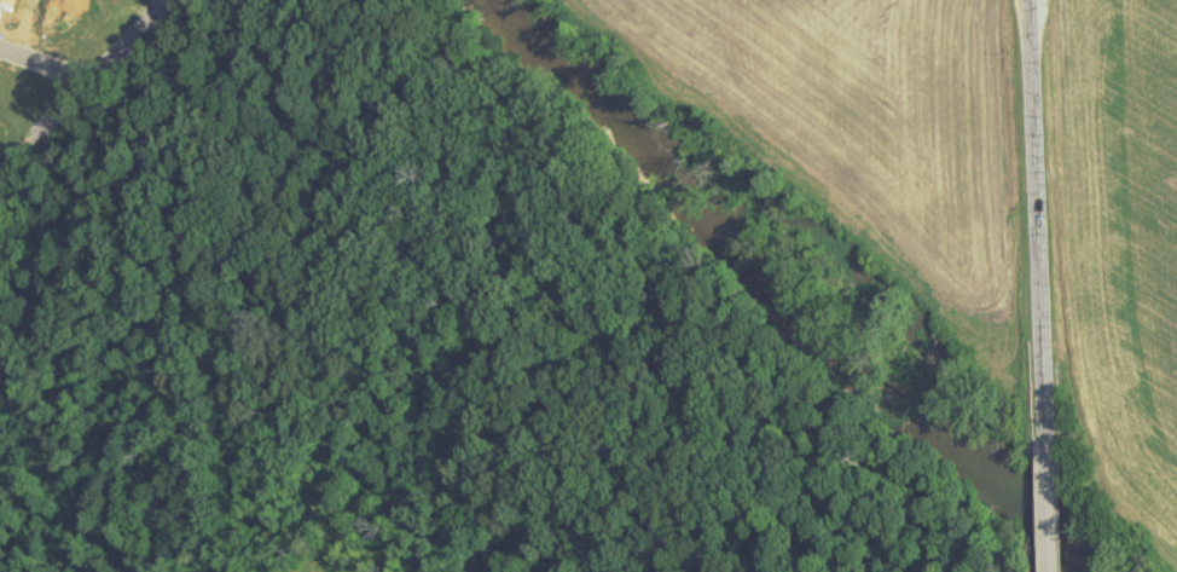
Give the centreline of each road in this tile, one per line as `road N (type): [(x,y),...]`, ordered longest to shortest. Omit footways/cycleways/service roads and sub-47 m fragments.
road 1 (secondary): [(1040,445),(1025,0)]
road 2 (residential): [(102,0),(23,92),(0,132)]
road 3 (secondary): [(1045,571),(1040,445)]

